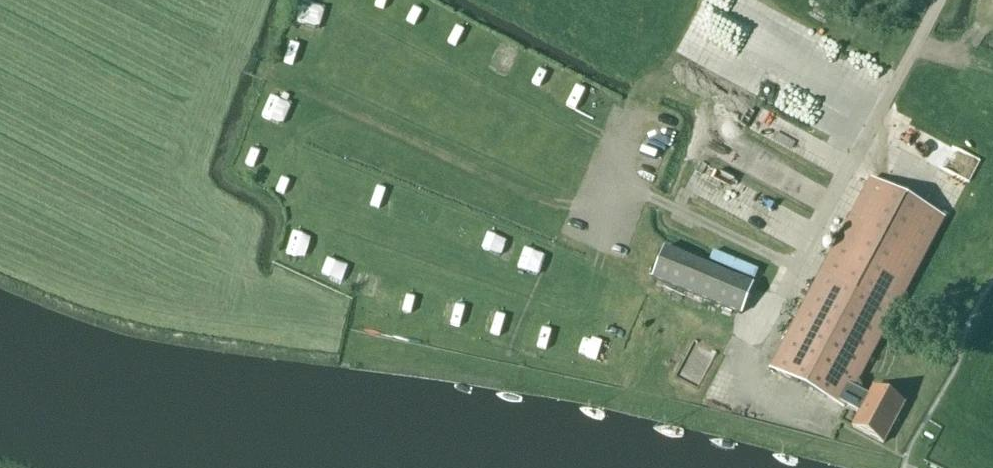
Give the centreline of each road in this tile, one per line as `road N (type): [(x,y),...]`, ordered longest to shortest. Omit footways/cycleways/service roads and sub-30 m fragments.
road 1 (unclassified): [(939,0),(760,347)]

